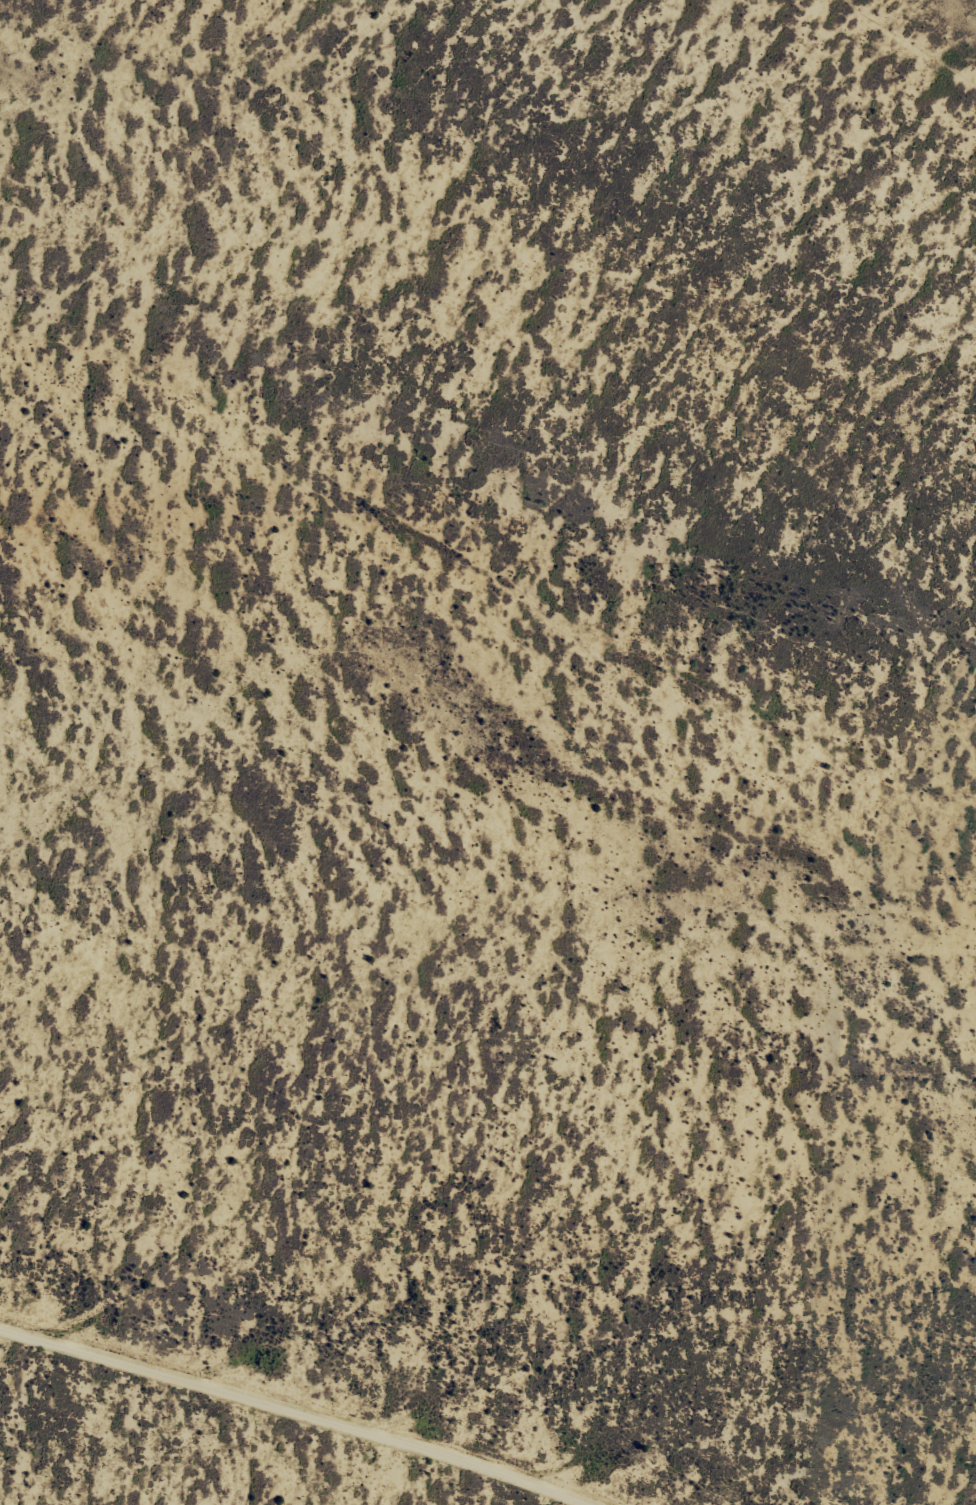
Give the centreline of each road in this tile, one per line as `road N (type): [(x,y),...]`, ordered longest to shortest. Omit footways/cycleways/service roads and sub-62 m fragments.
road 1 (residential): [(0,1336),(401,1453),(543,1504)]

